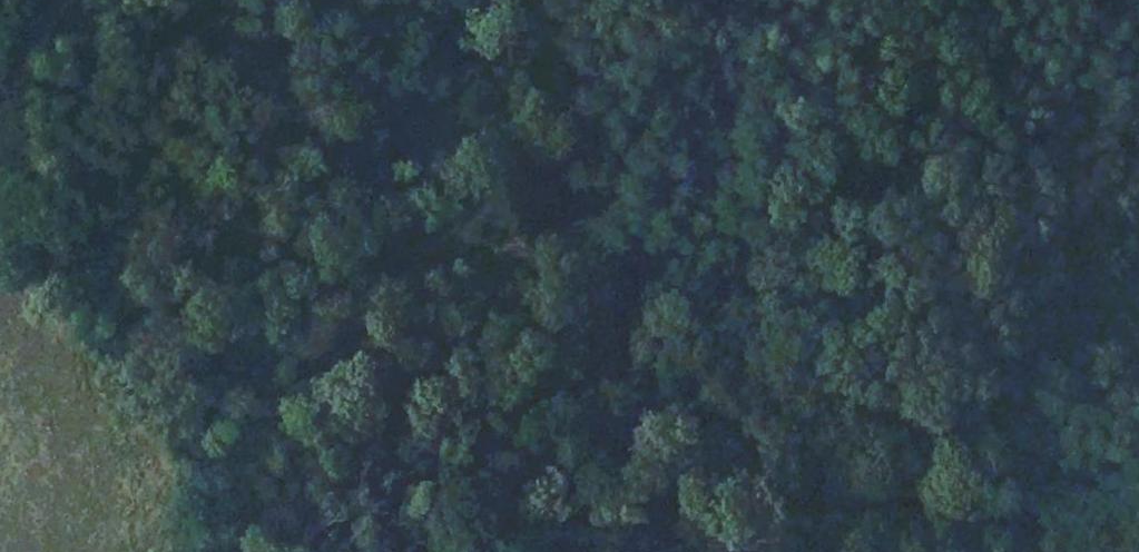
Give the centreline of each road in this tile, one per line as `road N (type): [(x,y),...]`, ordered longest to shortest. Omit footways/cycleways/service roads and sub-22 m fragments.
road 1 (unclassified): [(80,0),(0,136)]

